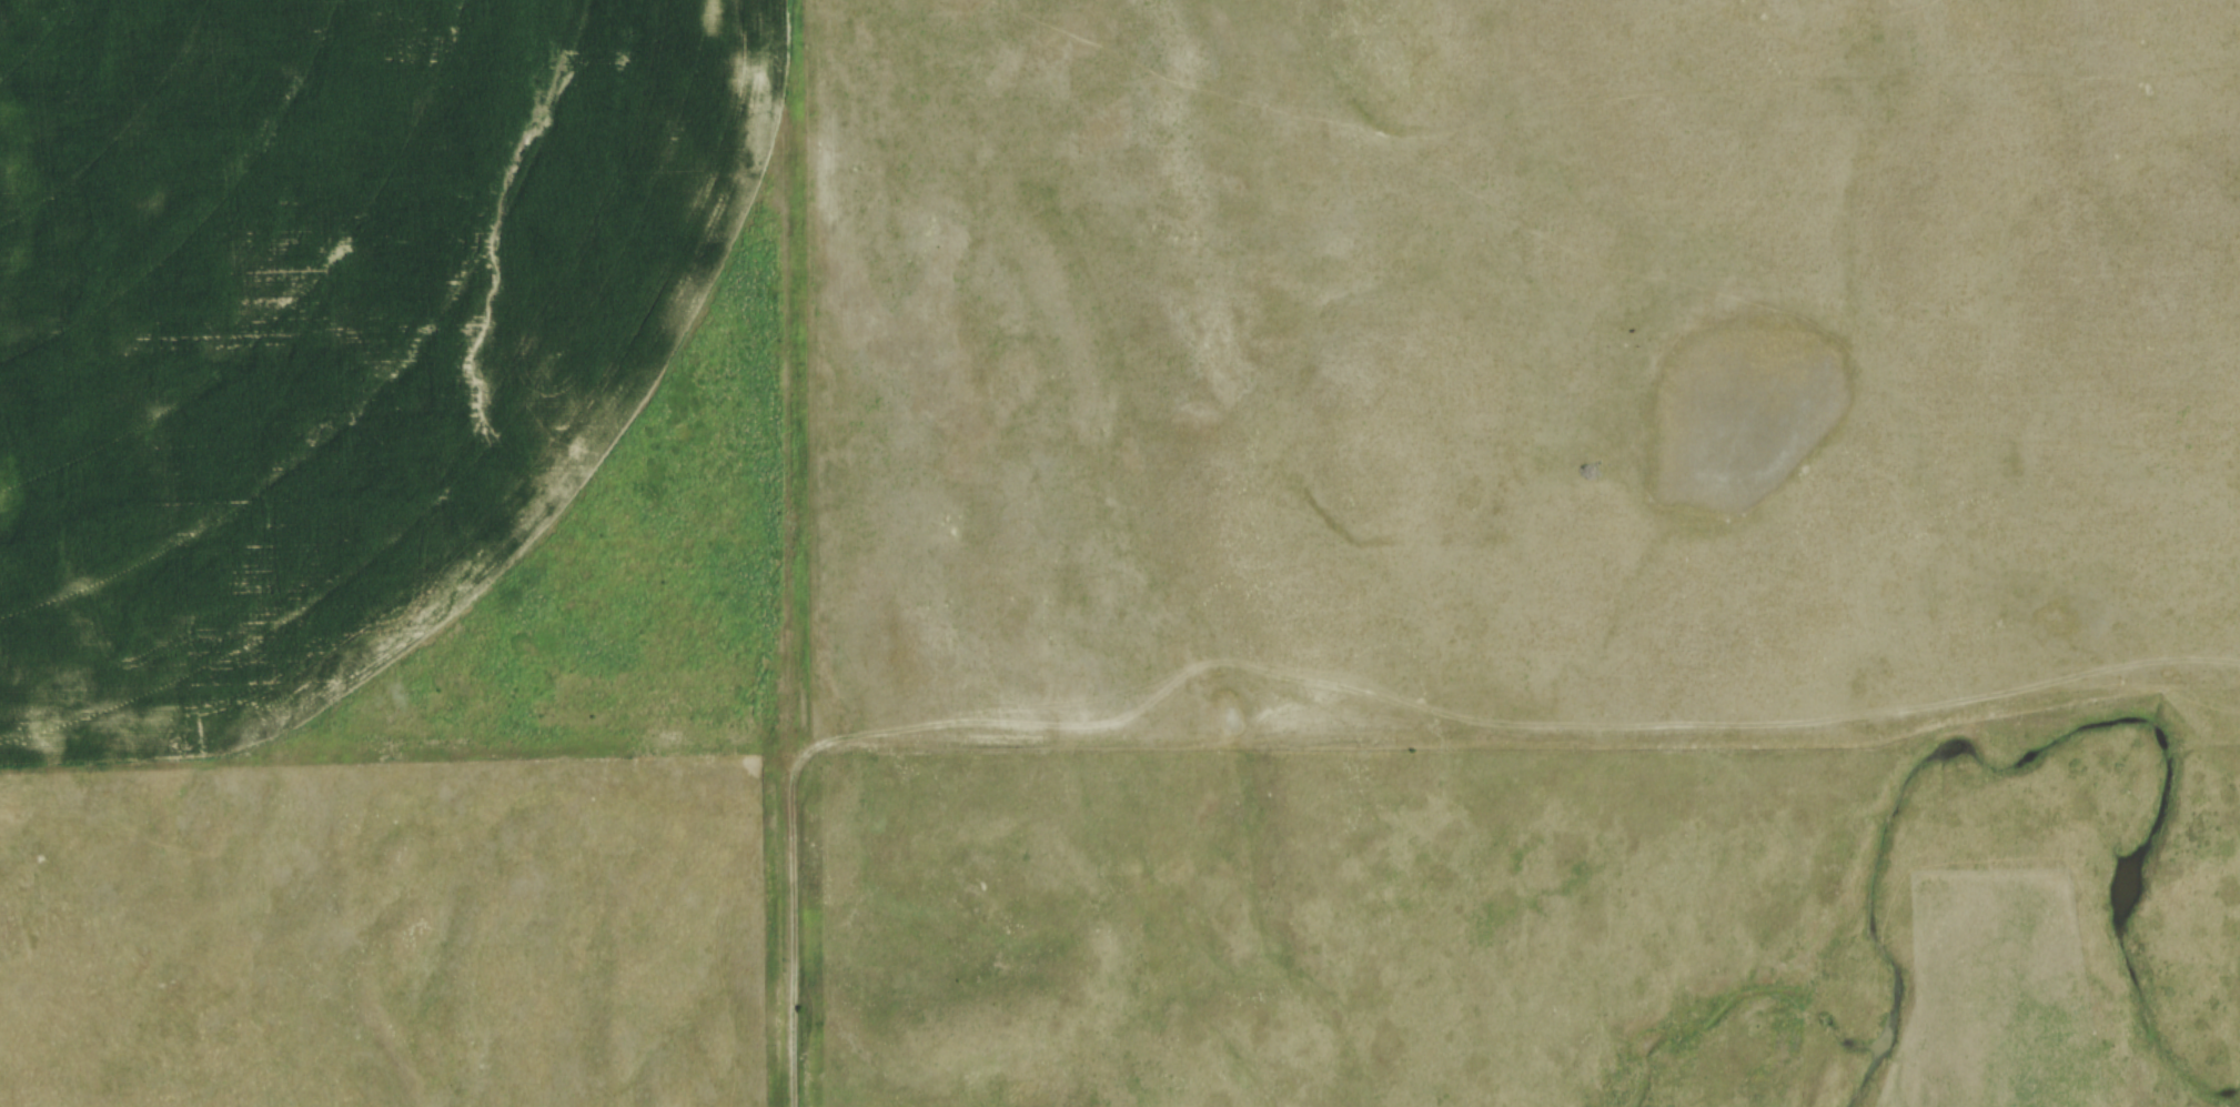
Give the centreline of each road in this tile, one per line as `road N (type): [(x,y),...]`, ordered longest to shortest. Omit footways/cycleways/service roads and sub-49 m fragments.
road 1 (residential): [(790,1106),(785,0)]

